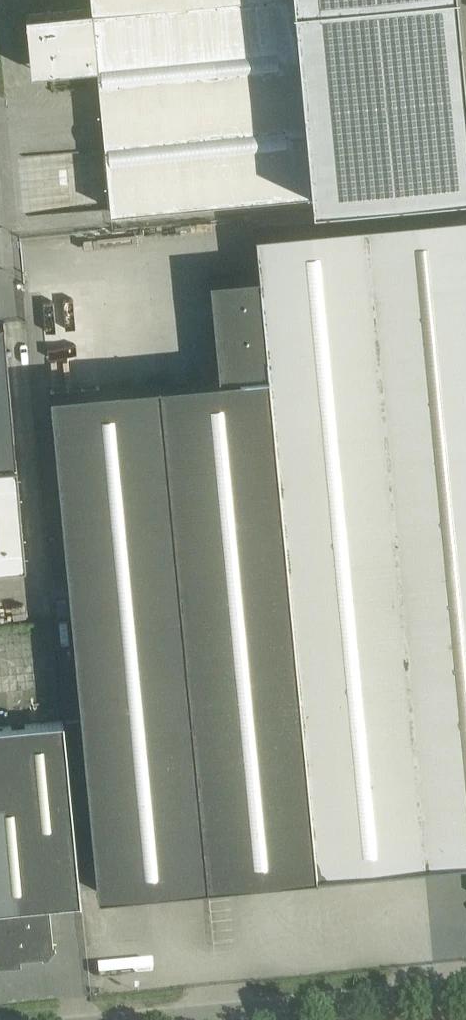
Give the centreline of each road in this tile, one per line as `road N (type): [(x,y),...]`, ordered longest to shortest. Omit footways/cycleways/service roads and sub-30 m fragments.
road 1 (unclassified): [(174,1019),(465,992)]

